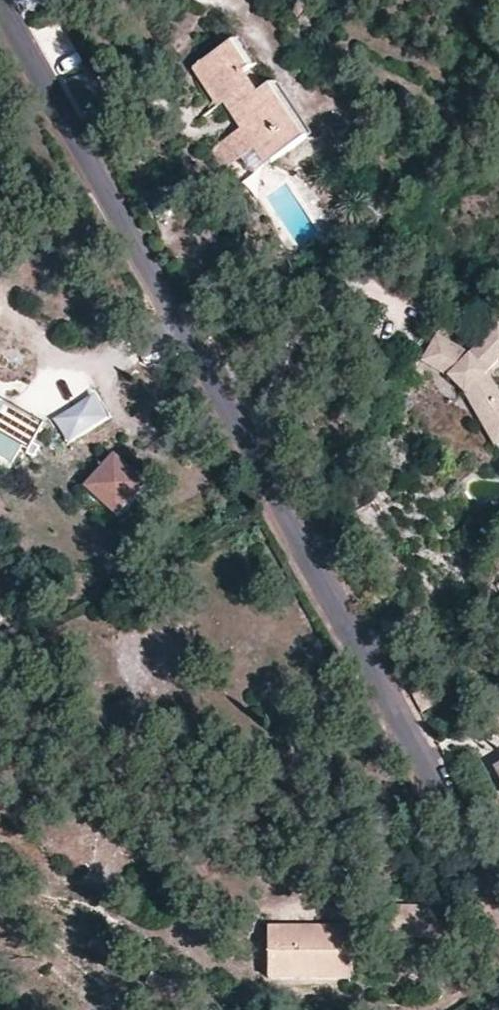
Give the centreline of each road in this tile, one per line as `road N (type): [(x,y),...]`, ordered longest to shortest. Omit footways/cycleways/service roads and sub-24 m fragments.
road 1 (residential): [(2,0),(498,891)]

